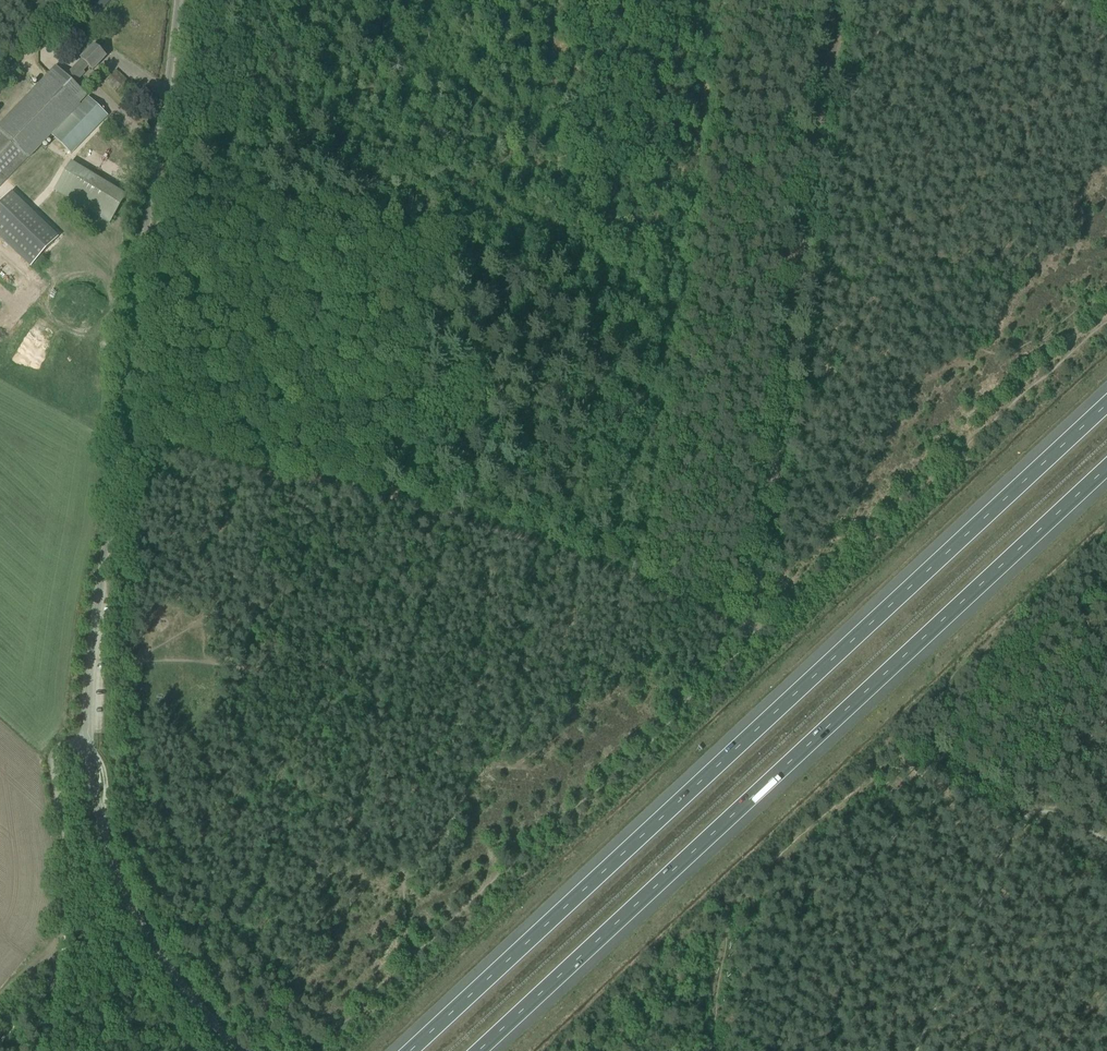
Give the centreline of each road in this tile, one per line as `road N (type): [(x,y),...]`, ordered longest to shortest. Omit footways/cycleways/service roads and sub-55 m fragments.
road 1 (motorway): [(1106,404),(410,1050)]
road 2 (motorway): [(479,1050),(1106,470)]
road 3 (unclassified): [(86,738),(104,548),(178,0)]
road 4 (track): [(837,0),(748,627)]
road 5 (track): [(177,450),(463,518),(748,627)]
road 6 (track): [(750,638),(943,472),(1023,389)]
road 7 (unclassified): [(238,1050),(176,982),(125,898),(101,827),(86,738)]
road 8 (track): [(886,766),(730,906),(712,1050)]
road 9 (track): [(374,688),(411,956)]
road 10 (track): [(807,226),(972,346)]
road 11 (track): [(374,688),(434,510)]
road 12 (unclassified): [(71,895),(52,759),(86,738)]
road 13 (track): [(210,663),(347,673),(374,688)]
road 14 (track): [(71,895),(62,929),(0,998)]

